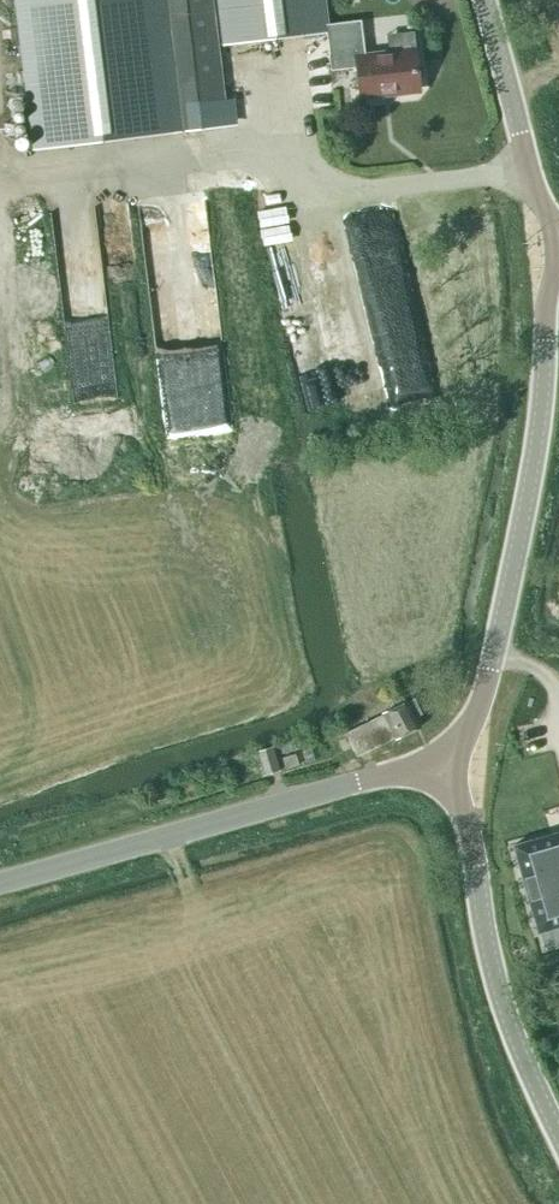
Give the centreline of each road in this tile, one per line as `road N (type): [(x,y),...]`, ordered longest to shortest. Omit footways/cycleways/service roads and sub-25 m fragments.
road 1 (tertiary): [(452,765),(490,671),(520,531),(558,249)]
road 2 (tertiary): [(0,884),(309,794),(452,765)]
road 3 (tertiary): [(558,1136),(496,982),(452,765)]
road 4 (tertiary): [(558,246),(537,198),(483,0)]

